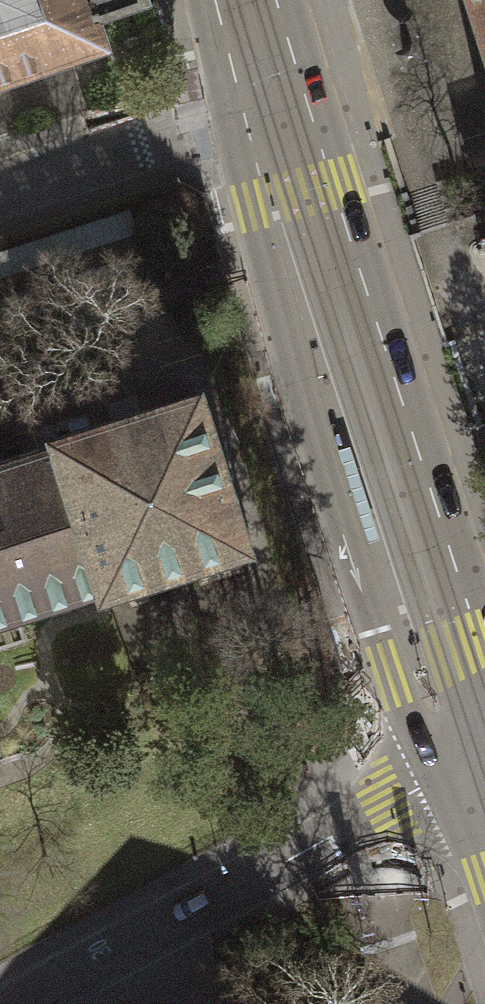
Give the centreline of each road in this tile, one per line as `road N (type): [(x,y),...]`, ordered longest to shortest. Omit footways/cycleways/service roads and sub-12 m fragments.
road 1 (primary): [(275,106),(251,173),(249,208),(302,410),(386,669),(436,783)]
road 2 (primary): [(484,633),(338,185),(318,143),(275,106)]
road 3 (residential): [(436,783),(17,1003)]
road 4 (residential): [(275,106),(0,195)]

